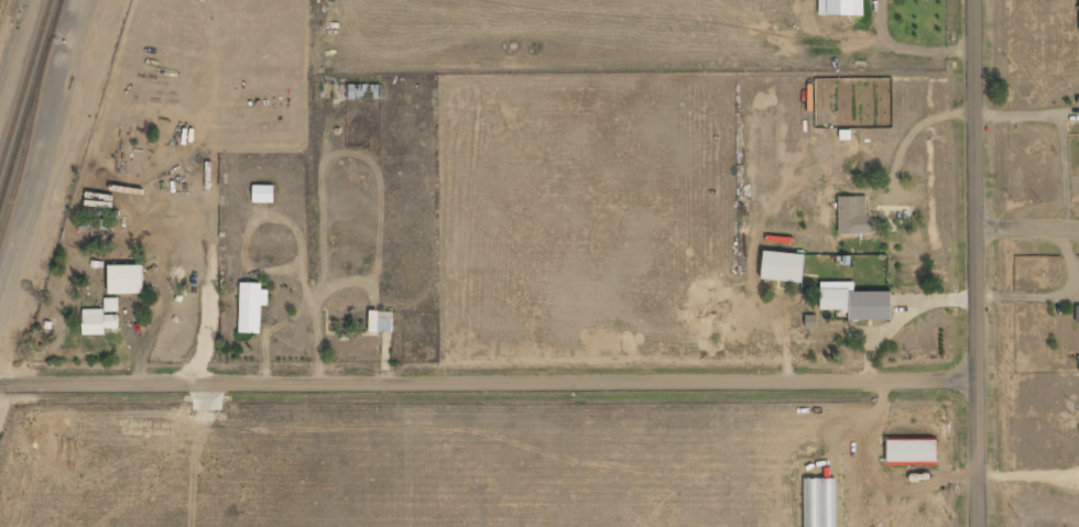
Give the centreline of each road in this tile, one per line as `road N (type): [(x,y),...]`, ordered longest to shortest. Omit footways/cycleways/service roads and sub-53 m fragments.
road 1 (residential): [(0,389),(978,377)]
road 2 (residential): [(979,526),(975,0)]

